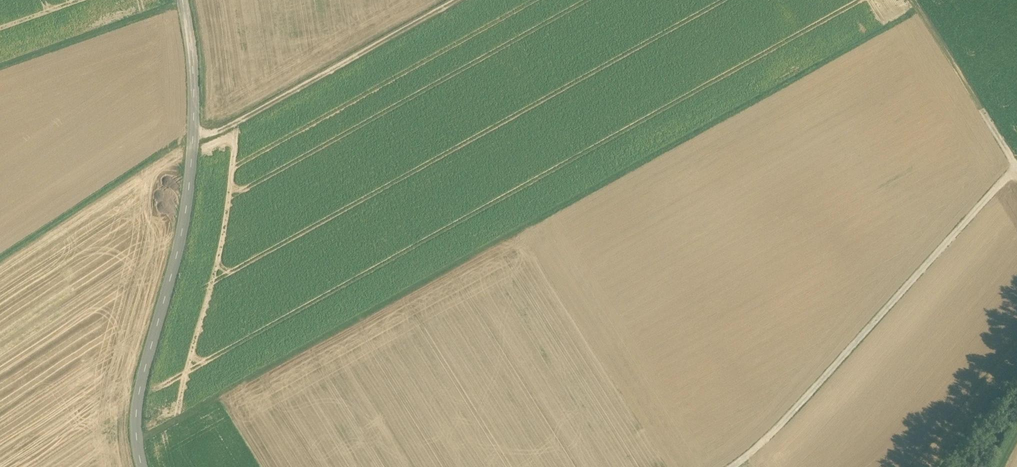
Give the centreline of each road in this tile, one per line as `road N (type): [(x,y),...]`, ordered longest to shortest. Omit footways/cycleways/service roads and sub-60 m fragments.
road 1 (track): [(137,440),(920,9)]
road 2 (tertiary): [(182,0),(194,138),(182,233),(137,406),(143,466)]
road 3 (track): [(1016,168),(732,466)]
road 4 (track): [(461,0),(221,133),(194,138)]
road 5 (track): [(0,258),(194,138)]
road 6 (track): [(914,0),(1016,167)]
road 7 (track): [(0,67),(183,2)]

